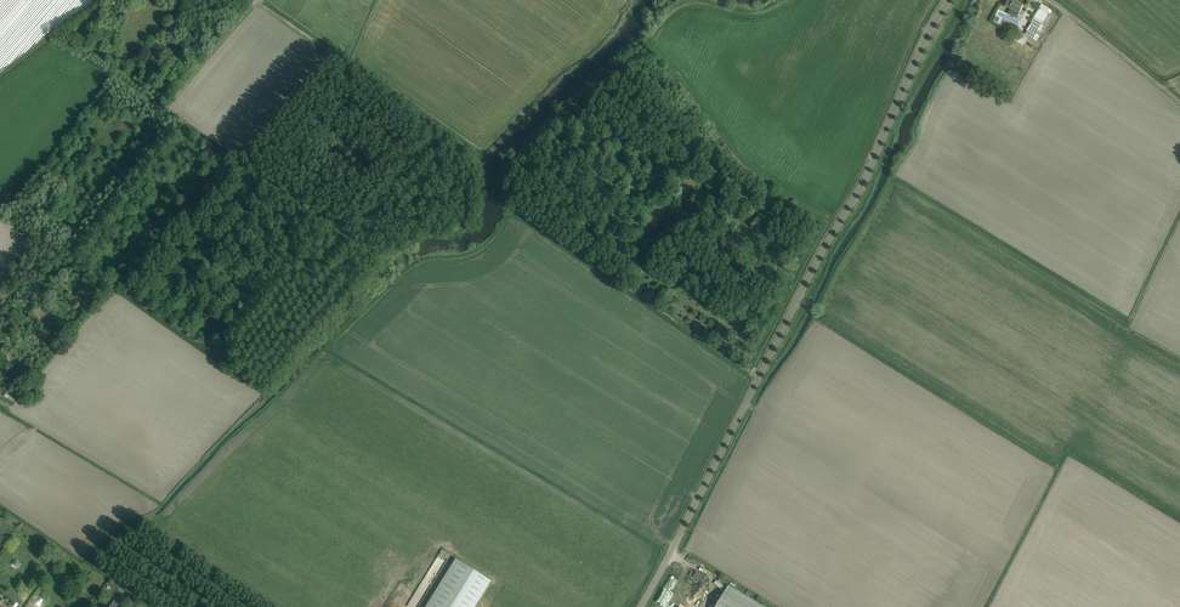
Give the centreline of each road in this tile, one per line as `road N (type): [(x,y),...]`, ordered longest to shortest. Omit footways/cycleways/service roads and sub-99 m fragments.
road 1 (unclassified): [(640,606),(859,191),(949,0)]

